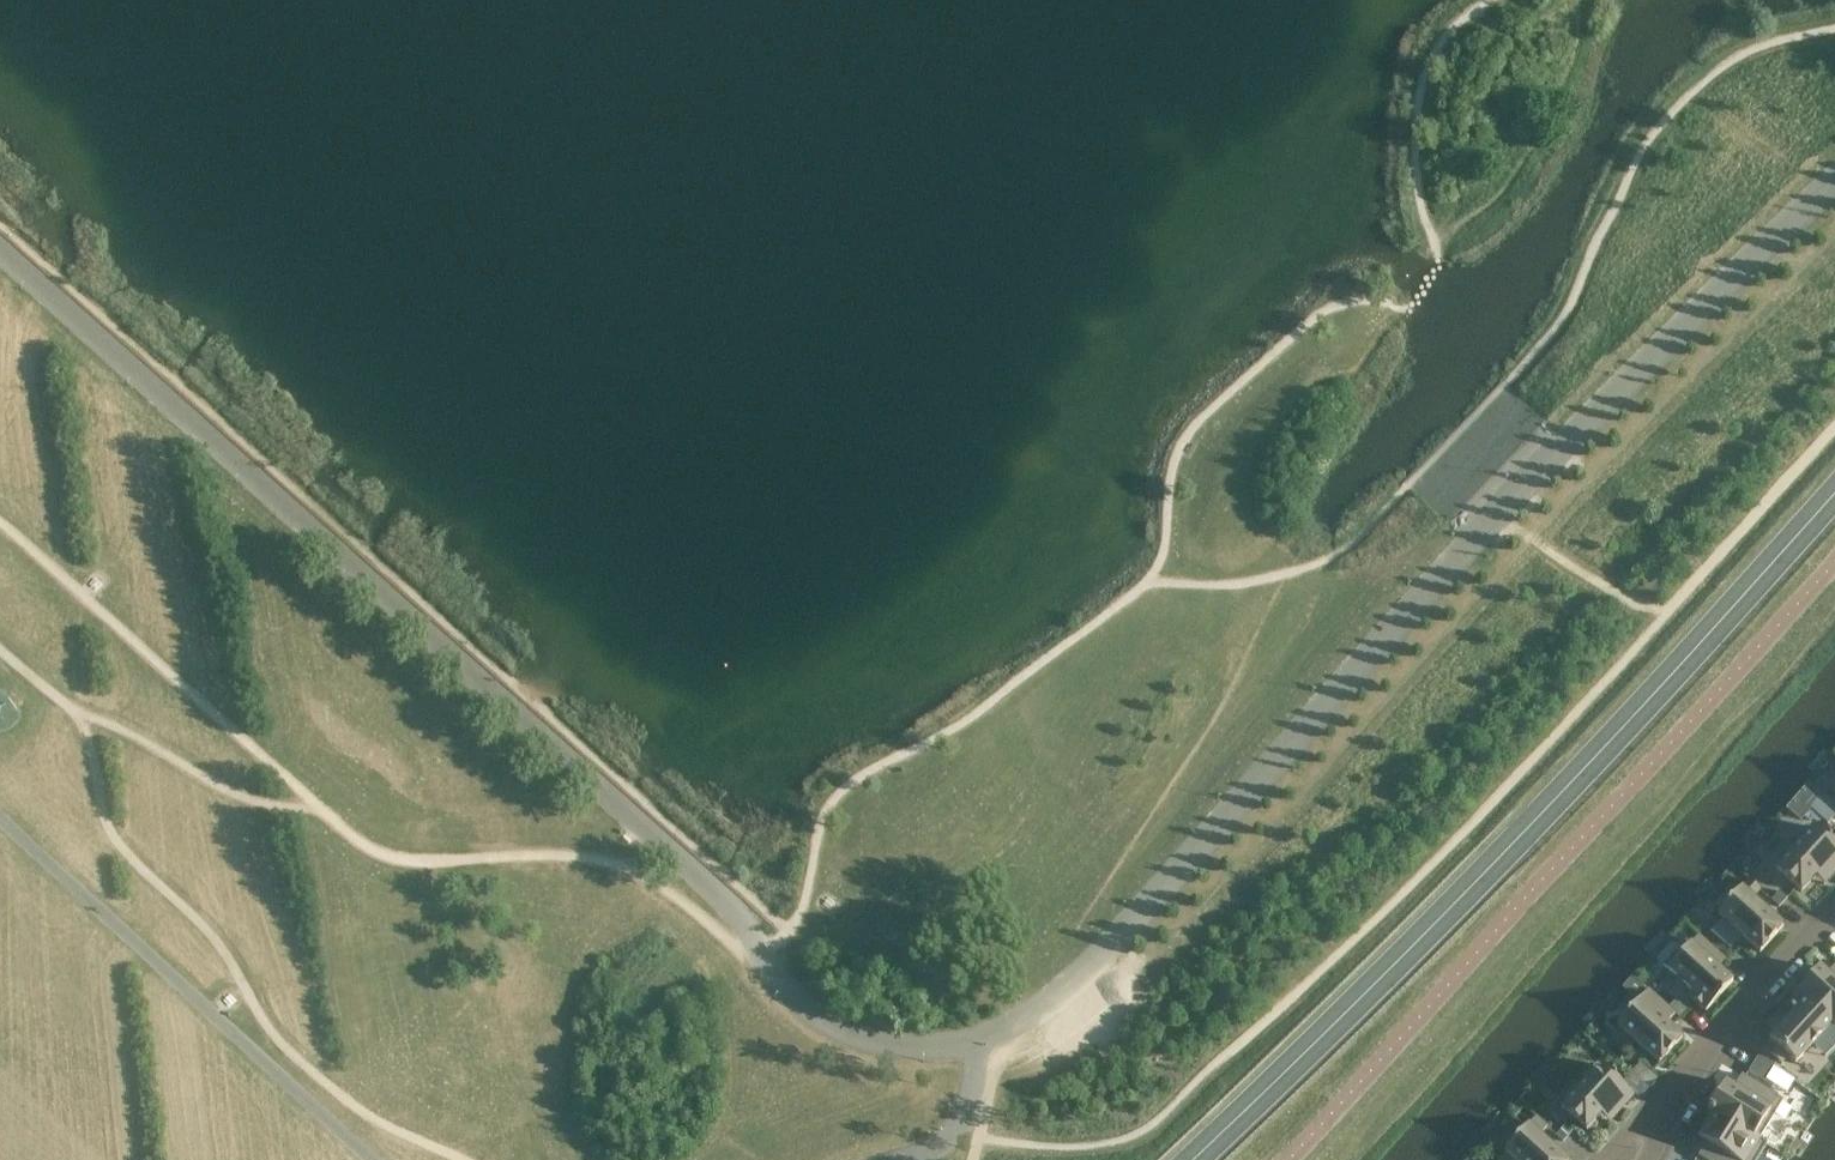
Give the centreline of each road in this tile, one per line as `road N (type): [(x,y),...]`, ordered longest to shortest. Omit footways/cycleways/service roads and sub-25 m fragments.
road 1 (residential): [(1834,901),(1664,1108)]

